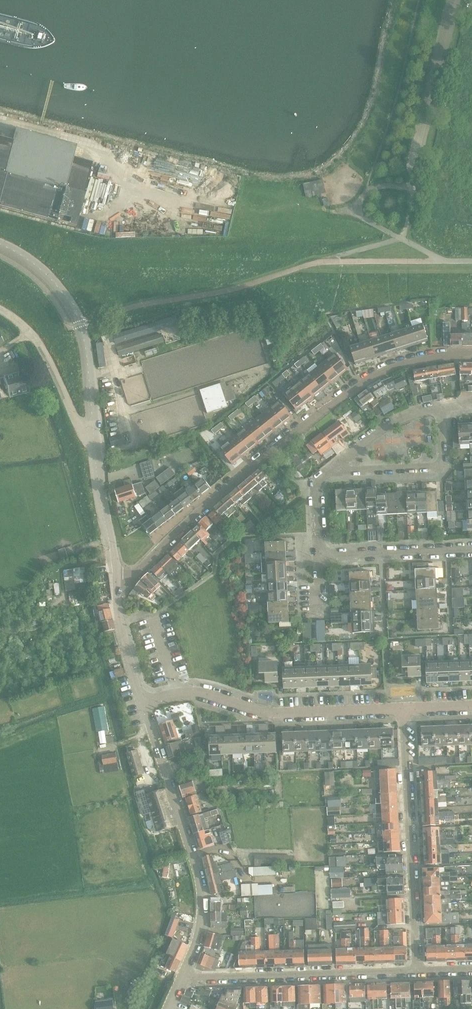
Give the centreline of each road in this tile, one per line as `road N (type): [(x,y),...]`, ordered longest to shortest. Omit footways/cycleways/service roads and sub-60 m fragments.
road 1 (residential): [(471,352),(415,359),(367,379),(240,474),(118,587)]
road 2 (residential): [(180,979),(198,938),(201,878),(141,703)]
road 3 (residential): [(141,703),(196,692),(270,713),(403,709)]
road 4 (residential): [(403,709),(417,971)]
road 5 (residential): [(180,979),(417,971)]
road 6 (residential): [(328,472),(443,467),(440,407)]
road 7 (unclassified): [(94,437),(80,432),(38,342),(0,309)]
road 8 (residential): [(319,557),(471,550)]
road 9 (residential): [(328,472),(402,418),(440,407)]

